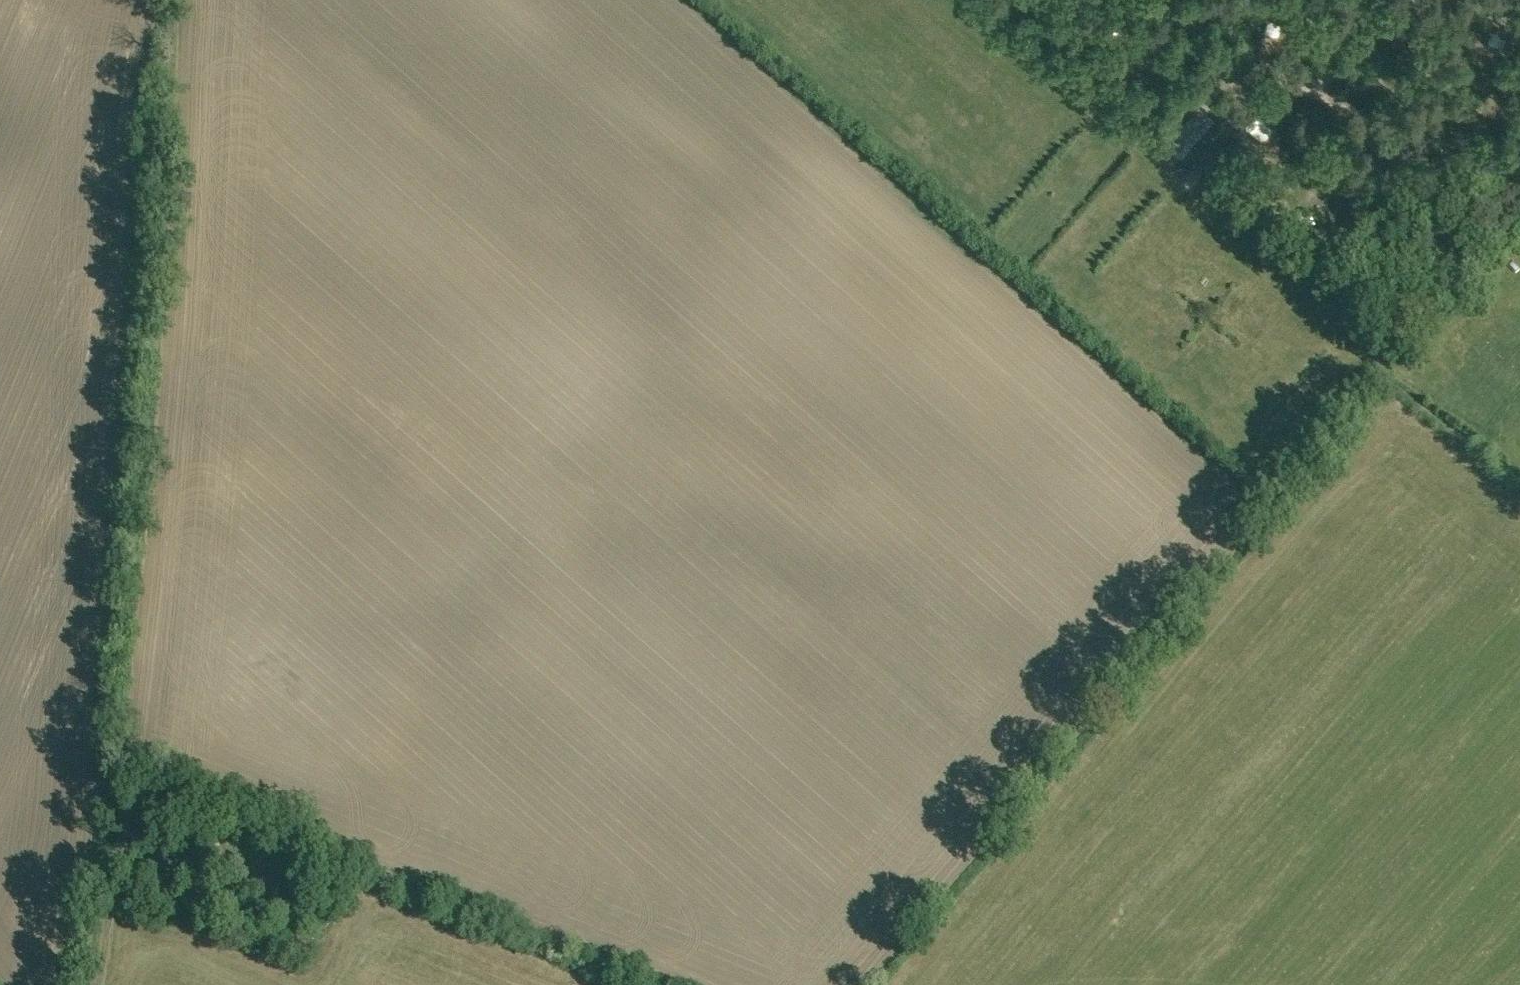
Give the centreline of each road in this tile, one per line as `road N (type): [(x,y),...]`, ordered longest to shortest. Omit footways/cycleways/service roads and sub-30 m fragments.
road 1 (track): [(960,0),(1182,189),(1241,113),(1233,77)]
road 2 (track): [(1519,173),(1455,251),(1505,284)]

